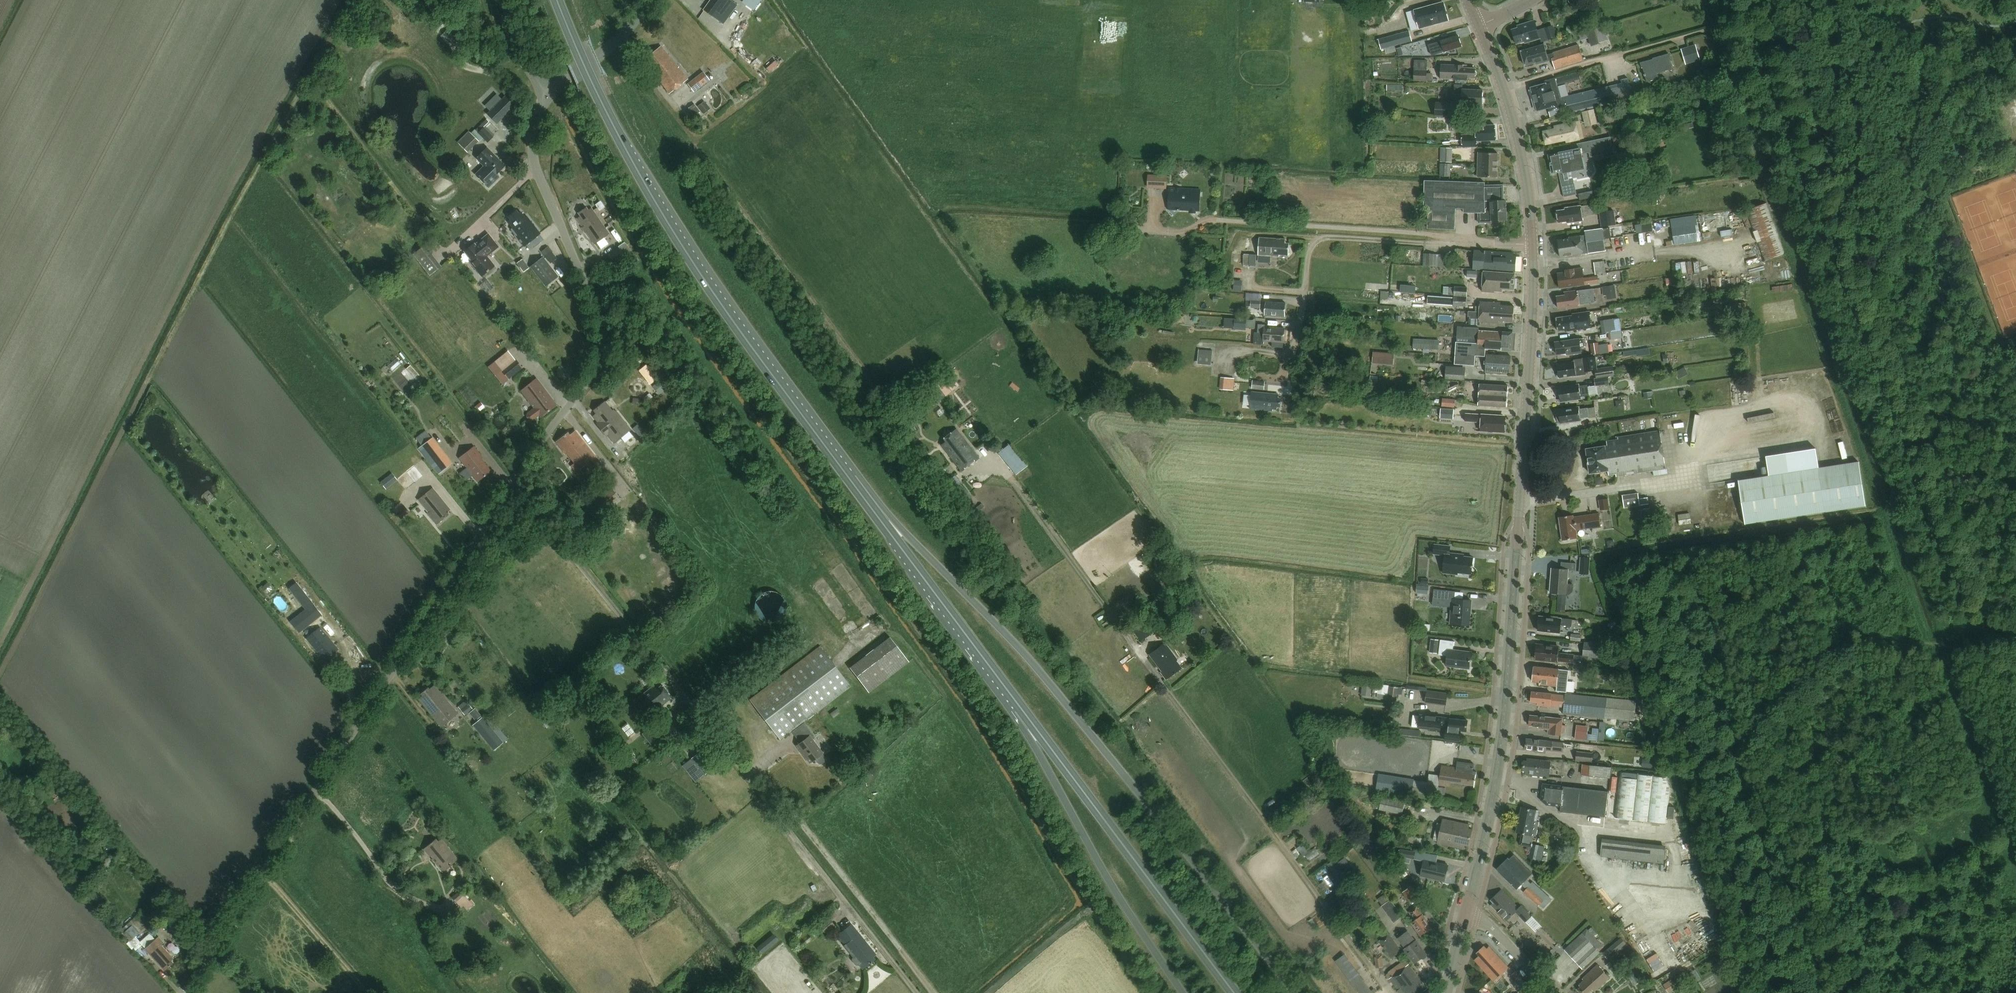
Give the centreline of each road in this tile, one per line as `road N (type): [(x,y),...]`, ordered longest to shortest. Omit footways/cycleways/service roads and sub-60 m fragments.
road 1 (unclassified): [(176,992),(587,361),(591,306),(531,162),(537,116),(552,91)]
road 2 (tertiary): [(1467,913),(1508,684),(1534,245)]
road 3 (track): [(920,992),(512,480)]
road 4 (trunk): [(1294,992),(998,628),(875,512)]
road 5 (trunk): [(875,512),(674,233),(609,118),(557,0)]
road 6 (trunk): [(1234,992),(1020,711)]
road 7 (trunk): [(1020,711),(1129,912),(1184,992)]
road 8 (residential): [(1289,383),(1316,240),(1466,239)]
road 9 (residential): [(1466,239),(1215,219)]
road 10 (trunk): [(1020,711),(913,575),(875,512)]
road 11 (tertiary): [(1534,245),(1518,141),(1480,24)]
road 12 (unclassified): [(552,91),(624,35),(649,0)]

